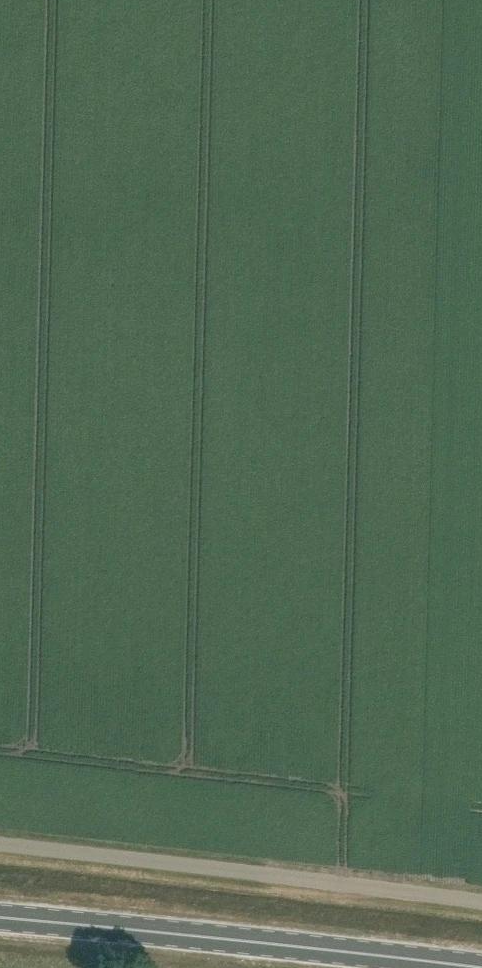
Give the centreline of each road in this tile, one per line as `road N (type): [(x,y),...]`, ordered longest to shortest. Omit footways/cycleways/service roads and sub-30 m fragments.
road 1 (unclassified): [(0,847),(481,904)]
road 2 (primary): [(479,967),(0,918)]

